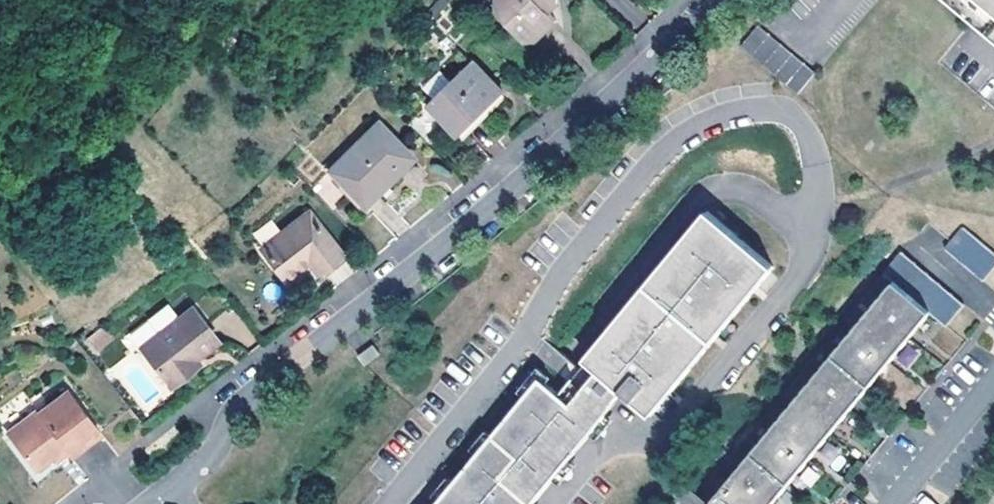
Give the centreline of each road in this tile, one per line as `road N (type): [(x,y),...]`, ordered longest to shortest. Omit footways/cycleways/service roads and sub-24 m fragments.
road 1 (residential): [(168,494),(210,458),(229,416),(423,264),(710,0)]
road 2 (residential): [(879,503),(993,372)]

